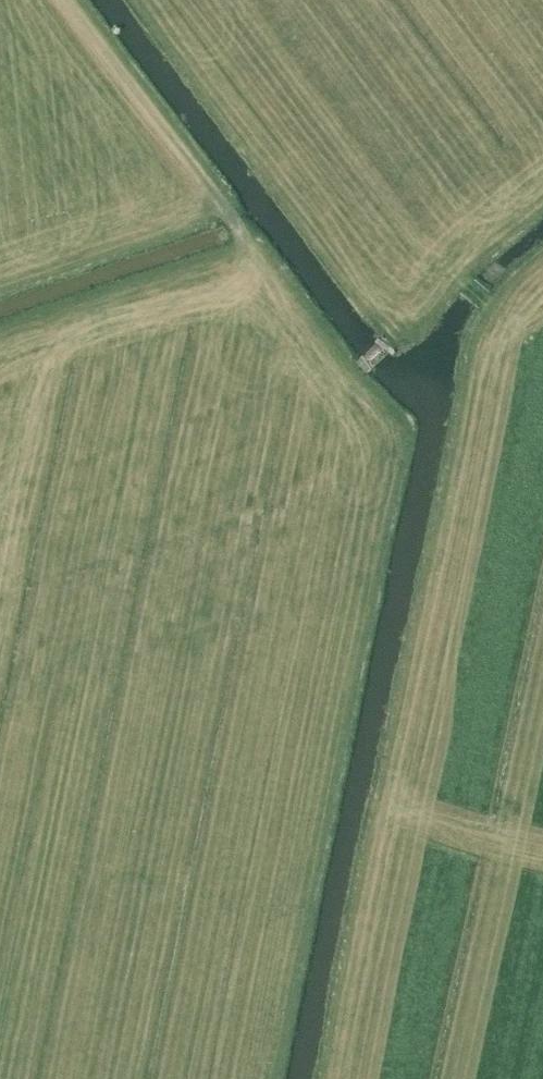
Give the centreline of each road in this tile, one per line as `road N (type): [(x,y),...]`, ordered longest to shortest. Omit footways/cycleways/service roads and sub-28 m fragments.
road 1 (track): [(77,0),(361,372),(387,344)]

